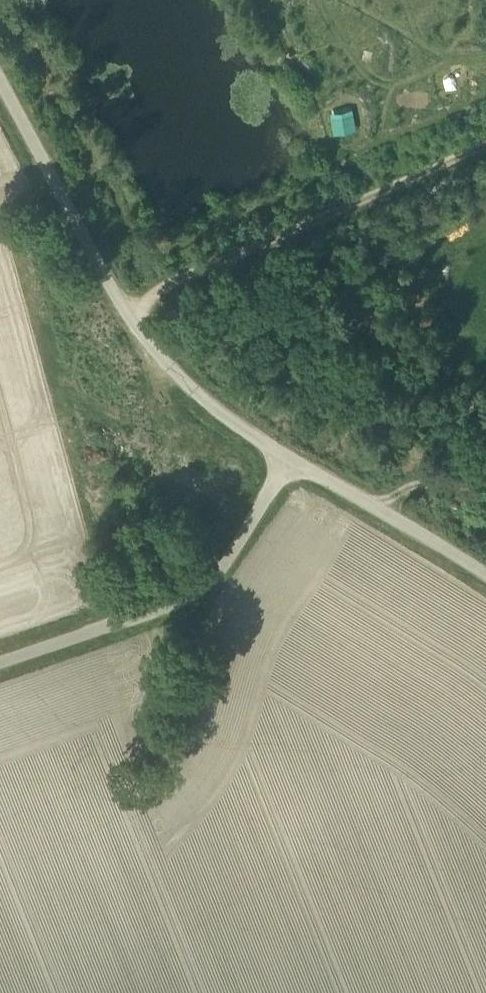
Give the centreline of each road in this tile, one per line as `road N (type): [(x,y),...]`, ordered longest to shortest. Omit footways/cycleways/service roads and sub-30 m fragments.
road 1 (track): [(485,142),(122,306)]
road 2 (unclassified): [(0,661),(186,598),(224,568),(286,457)]
road 3 (unclassified): [(122,306),(0,78)]
road 4 (unclassified): [(485,573),(286,457)]
road 5 (unclassified): [(122,306),(206,401),(286,457)]

